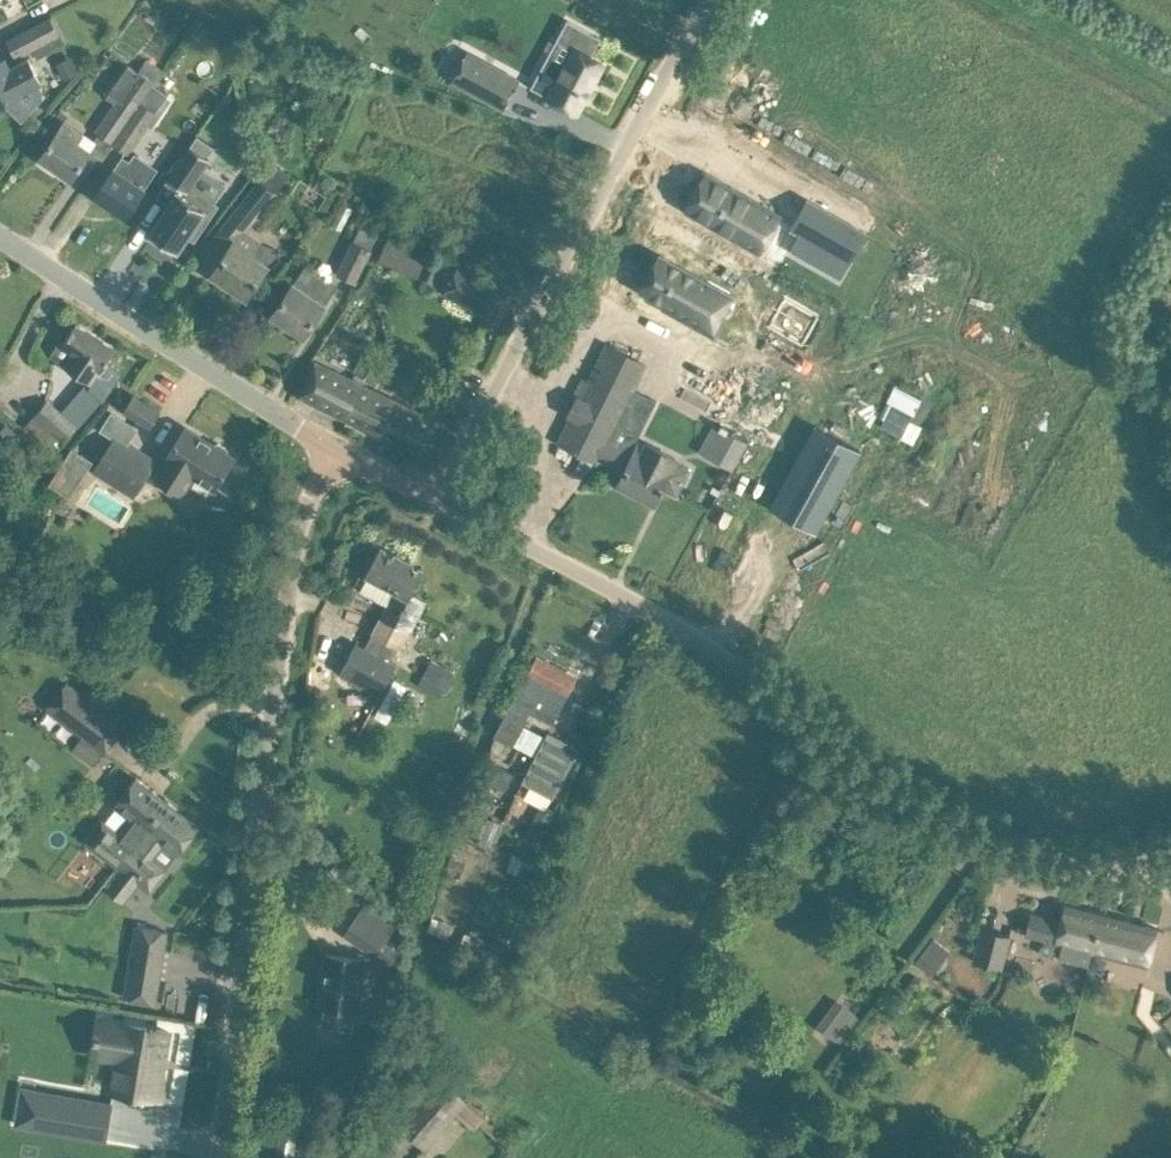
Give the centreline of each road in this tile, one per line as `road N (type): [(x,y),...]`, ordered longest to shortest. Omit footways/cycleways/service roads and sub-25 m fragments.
road 1 (tertiary): [(1170,866),(1078,873),(975,830),(663,617),(446,496)]
road 2 (unclassified): [(220,1157),(295,551),(306,504),(341,450)]
road 3 (unclassified): [(446,496),(709,0)]
road 4 (tertiary): [(341,450),(0,233)]

